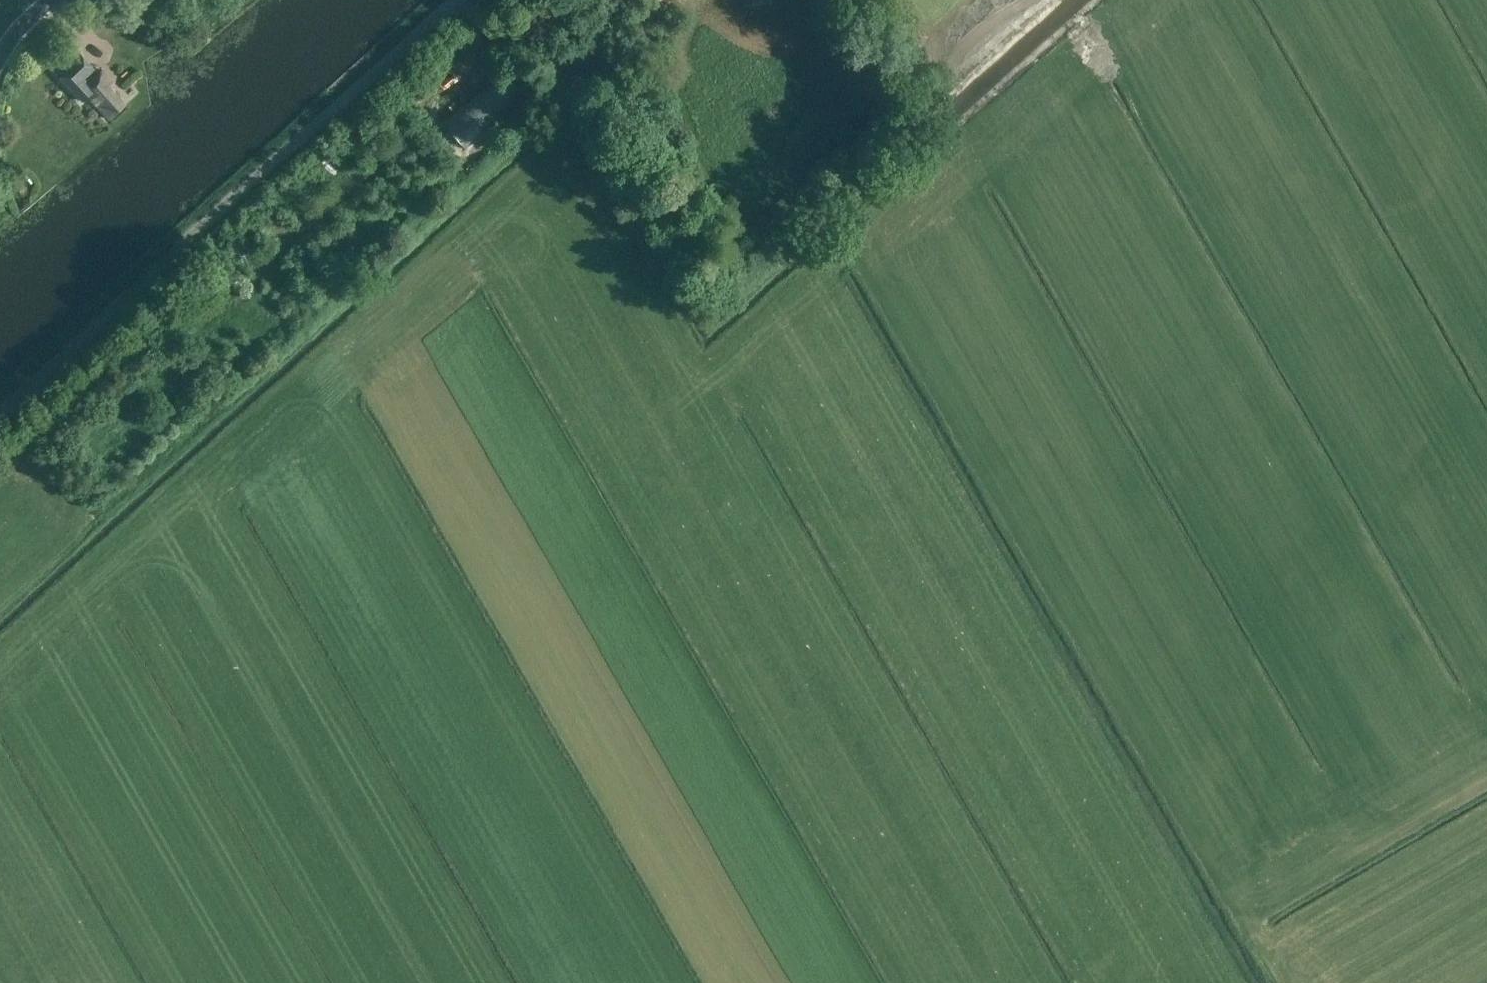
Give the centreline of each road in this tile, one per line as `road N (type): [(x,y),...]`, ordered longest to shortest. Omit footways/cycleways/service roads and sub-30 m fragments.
road 1 (track): [(0,409),(453,0)]

